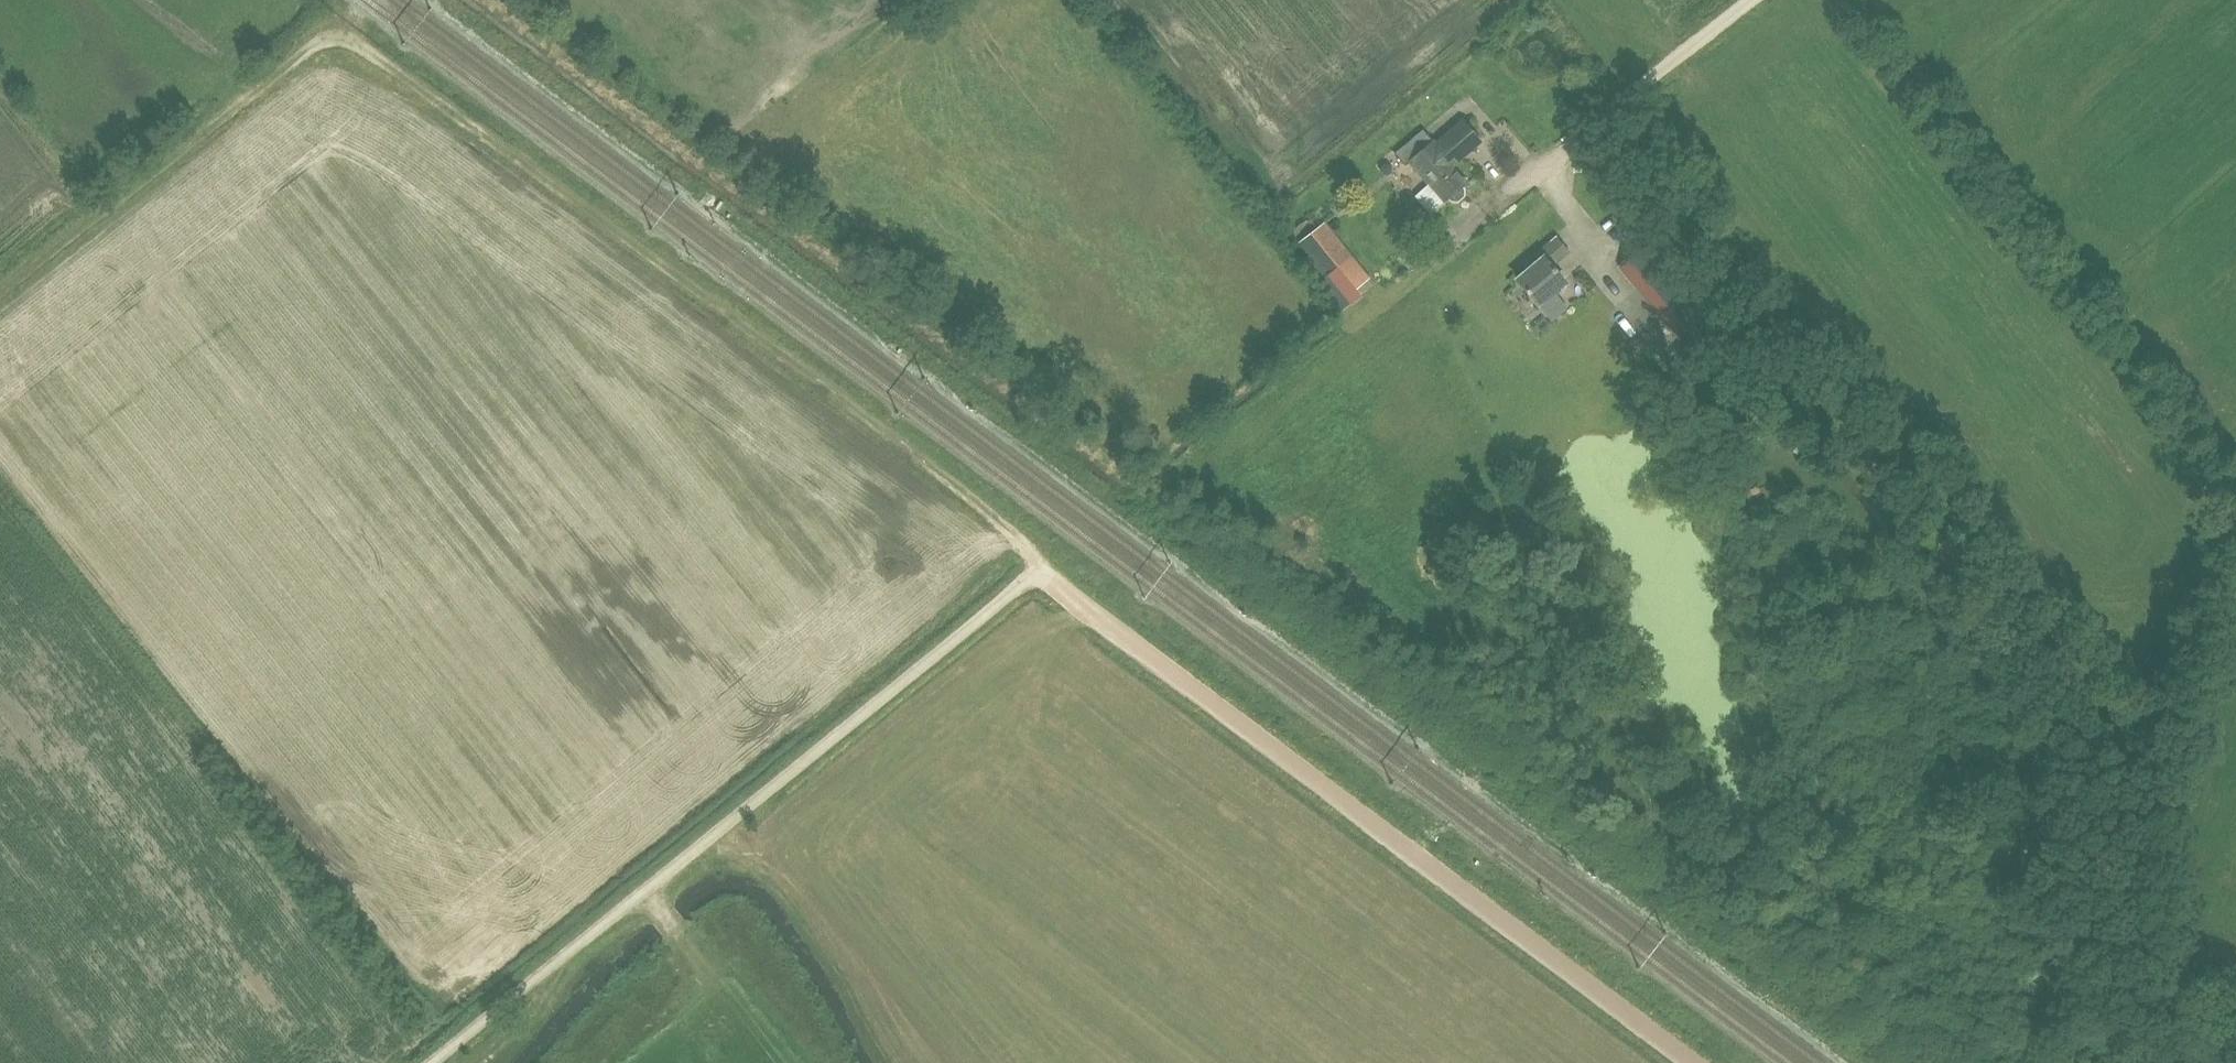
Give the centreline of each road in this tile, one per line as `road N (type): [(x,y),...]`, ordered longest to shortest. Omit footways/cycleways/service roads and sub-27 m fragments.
road 1 (track): [(330,38),(361,47),(863,413),(1024,541),(1039,573)]
road 2 (track): [(330,38),(0,301)]
road 3 (unclassified): [(1567,154),(1755,0)]

